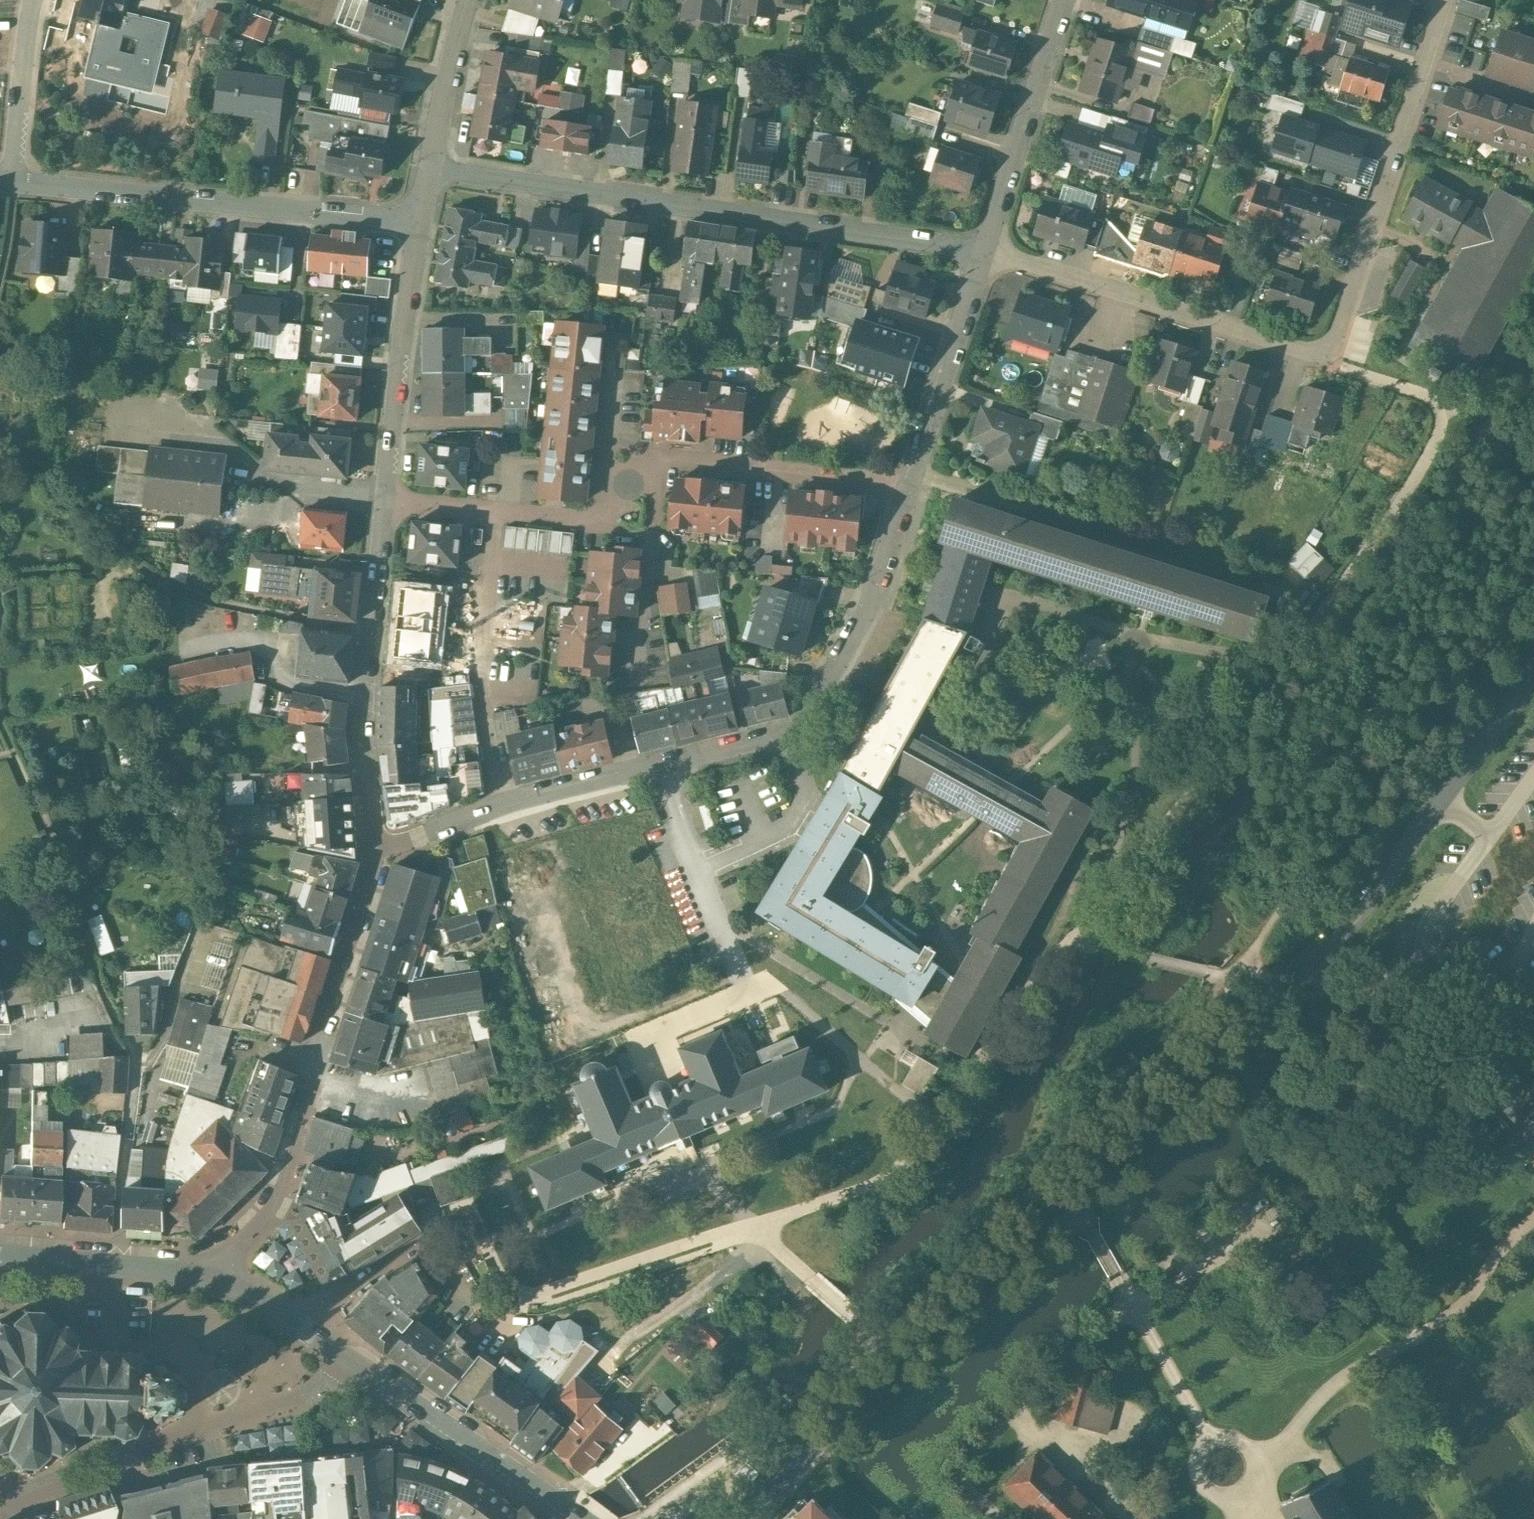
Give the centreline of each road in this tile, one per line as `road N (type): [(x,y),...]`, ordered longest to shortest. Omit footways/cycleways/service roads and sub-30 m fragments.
road 1 (residential): [(741,1518),(1289,977)]
road 2 (residential): [(506,801),(798,729),(866,612),(905,491)]
road 3 (residential): [(431,166),(987,251)]
road 4 (residential): [(212,1277),(272,1205),(292,1153),(314,1048),(378,845)]
road 5 (residential): [(496,509),(596,519),(662,460),(905,491)]
road 6 (residential): [(11,177),(417,223)]
road 7 (unclassified): [(1289,977),(1350,917),(1533,671)]
road 8 (residential): [(1445,0),(1327,360)]
road 9 (residential): [(987,251),(1327,360)]
road 10 (tertiary): [(585,1518),(297,1322)]
road 11 (residential): [(506,801),(479,668),(496,509)]
road 12 (residential): [(383,498),(417,223)]
road 13 (residential): [(297,1322),(311,1304),(435,1243),(495,1330)]
road 14 (residential): [(987,251),(1068,0)]
road 15 (residential): [(905,491),(987,251)]
road 16 (track): [(1289,977),(1533,1034)]
road 17 (residential): [(357,739),(383,498)]
road 18 (tertiary): [(212,1277),(0,1253)]
road 19 (residential): [(11,177),(33,0)]
road 20 (residential): [(431,166),(472,0)]
road 21 (residential): [(378,845),(506,801)]

